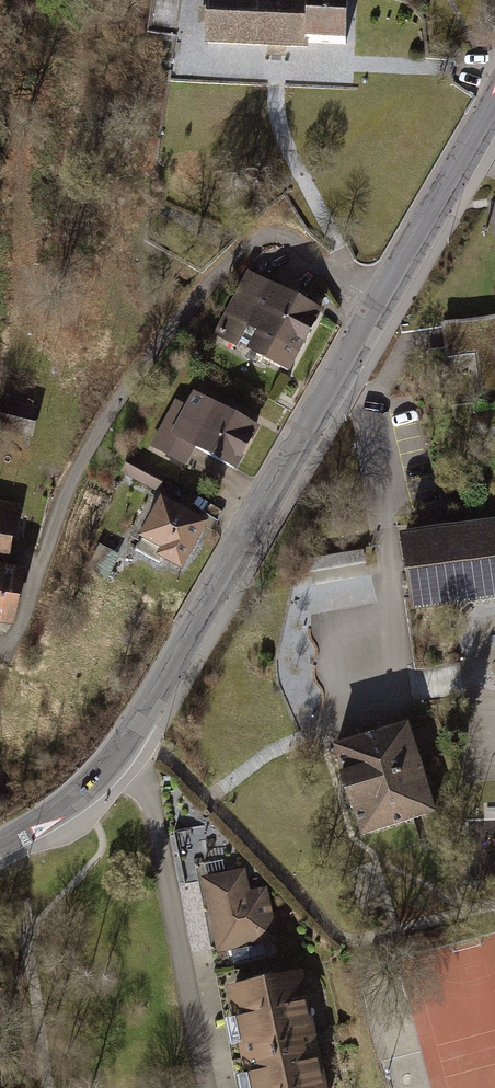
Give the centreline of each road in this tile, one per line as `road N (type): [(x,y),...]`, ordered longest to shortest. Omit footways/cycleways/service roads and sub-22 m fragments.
road 1 (residential): [(0,654),(19,636),(80,468),(160,343),(251,241),(293,240),(379,300)]
road 2 (tertiary): [(116,757),(379,300)]
road 3 (residential): [(201,1087),(151,800),(116,757)]
road 4 (tertiary): [(379,300),(494,105)]
road 5 (tertiary): [(0,841),(64,806),(116,757)]

